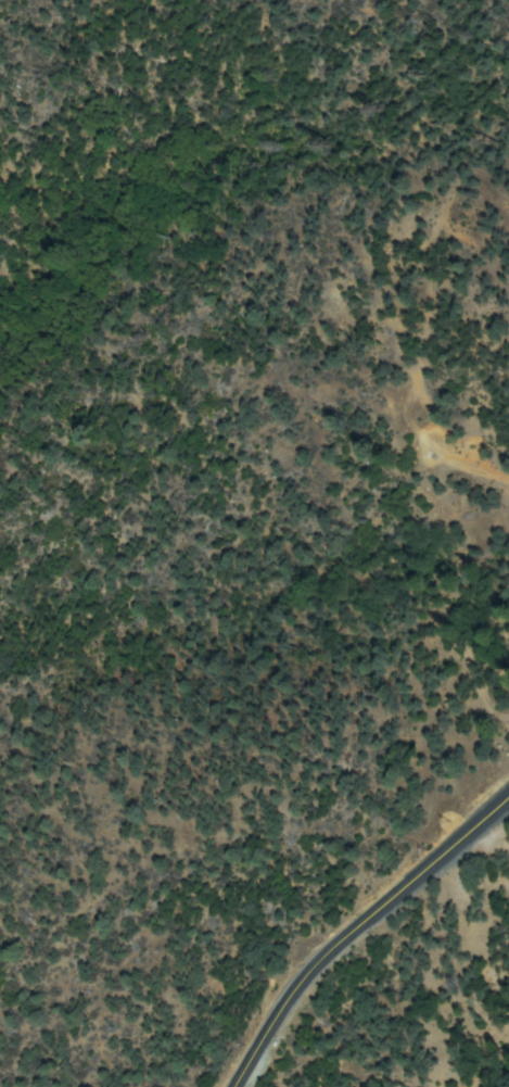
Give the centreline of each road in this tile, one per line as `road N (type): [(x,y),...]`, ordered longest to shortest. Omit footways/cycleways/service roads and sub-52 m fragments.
road 1 (tertiary): [(235,1086),(332,957),(508,800)]

